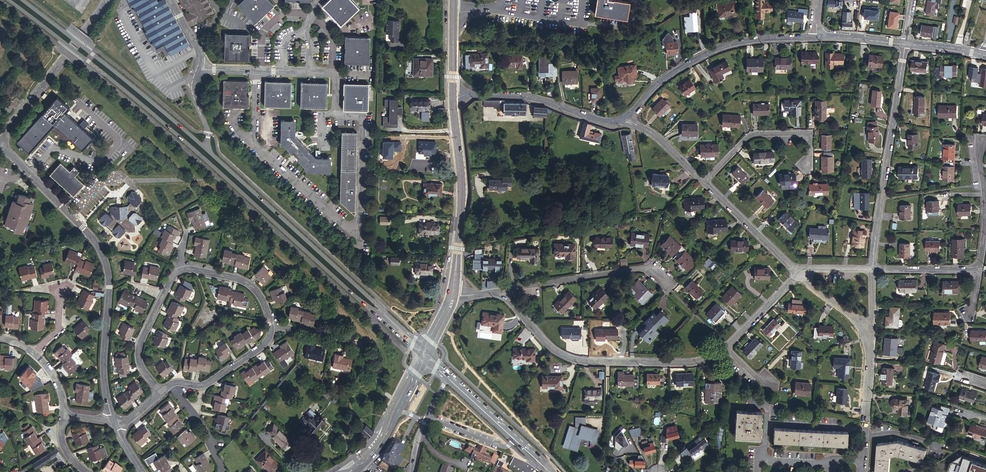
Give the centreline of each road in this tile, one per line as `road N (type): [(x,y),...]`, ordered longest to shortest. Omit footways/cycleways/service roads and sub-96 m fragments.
road 1 (secondary): [(10,0),(145,106),(380,312)]
road 2 (residential): [(113,421),(102,369),(109,287),(99,247),(0,144)]
road 3 (residential): [(726,348),(698,361),(575,360),(551,347),(501,292)]
road 4 (secondary): [(208,151),(23,0)]
road 5 (secondary): [(380,312),(208,151)]
road 6 (residential): [(873,269),(906,44)]
road 7 (residential): [(625,118),(654,86),(713,49),(816,36)]
road 8 (tertiary): [(453,93),(463,197),(454,294)]
road 9 (residential): [(108,0),(0,141)]
road 10 (residential): [(453,93),(527,96),(600,120),(625,118)]
road 11 (residential): [(501,292),(651,267),(665,280)]
road 12 (residential): [(862,460),(769,459),(768,405),(750,402)]
road 13 (residential): [(704,183),(759,134),(810,135),(810,161)]
road 14 (secondary): [(551,471),(449,375)]
road 15 (residential): [(704,183),(800,275)]
road 16 (residential): [(979,271),(984,141)]

